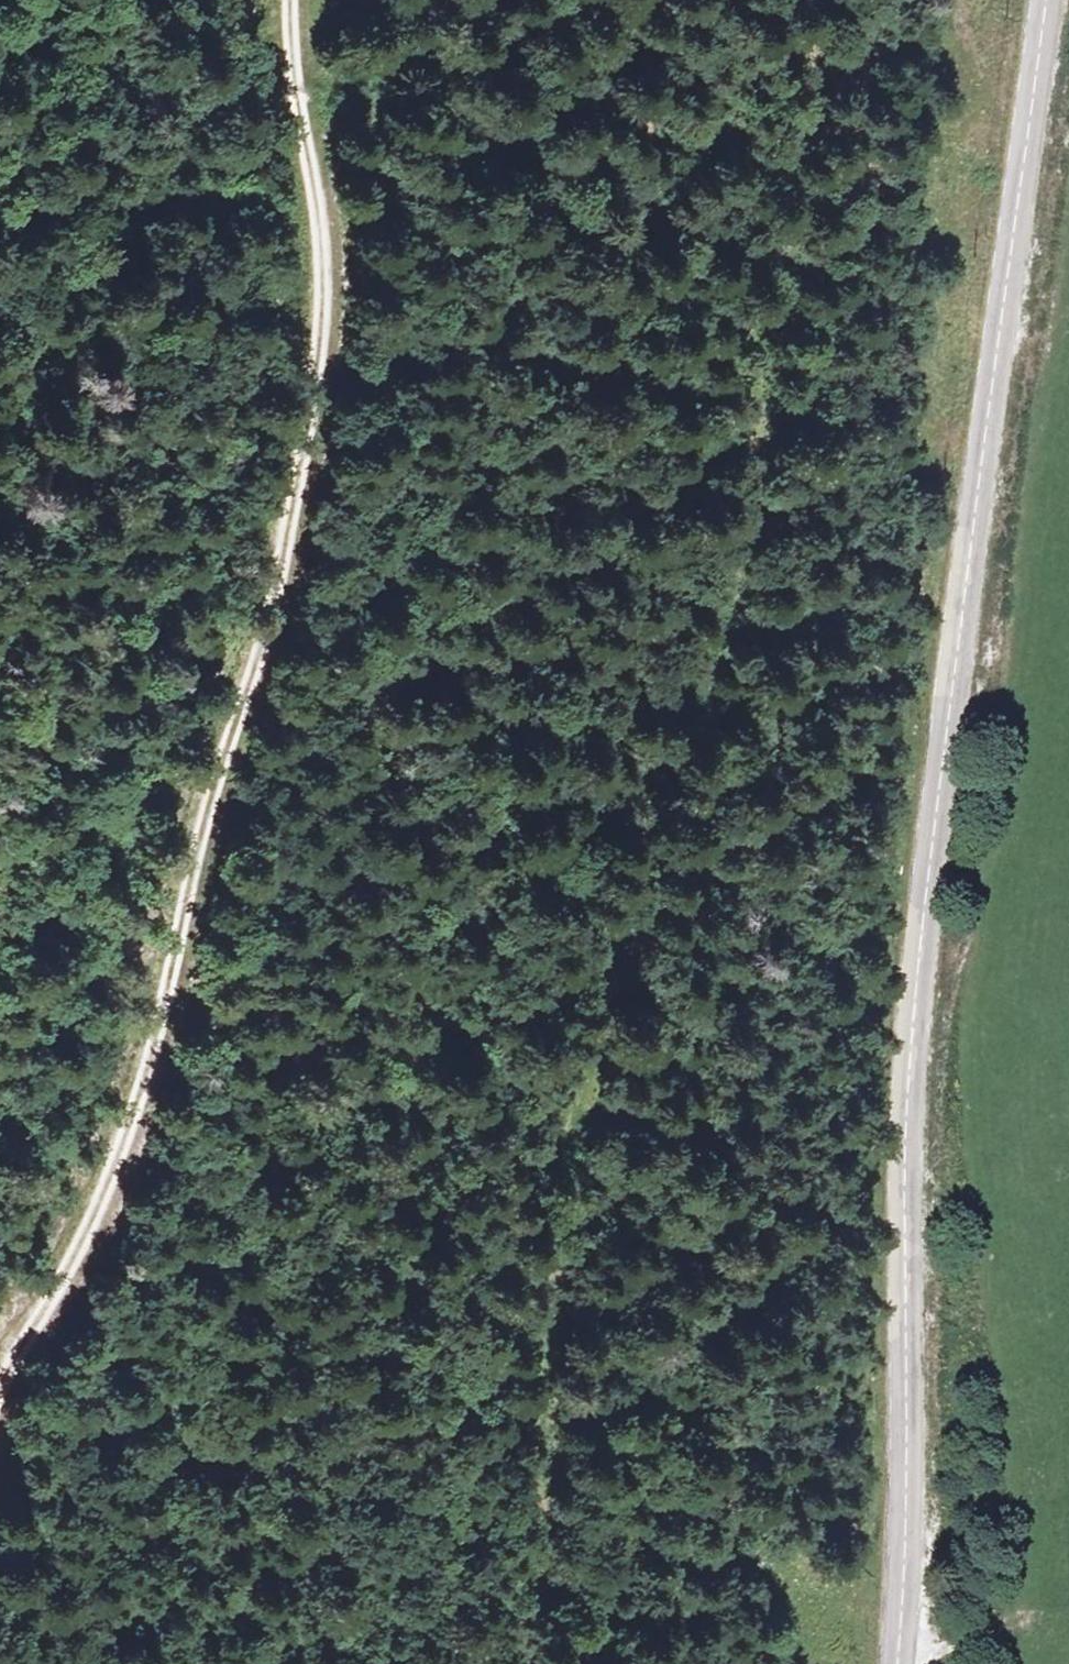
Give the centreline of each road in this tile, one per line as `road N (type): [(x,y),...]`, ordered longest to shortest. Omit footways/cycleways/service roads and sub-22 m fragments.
road 1 (tertiary): [(901,1663),(918,1030),(1052,0)]
road 2 (track): [(0,1372),(59,1268),(146,1060),(277,585),(308,426),(325,259),(298,0)]

